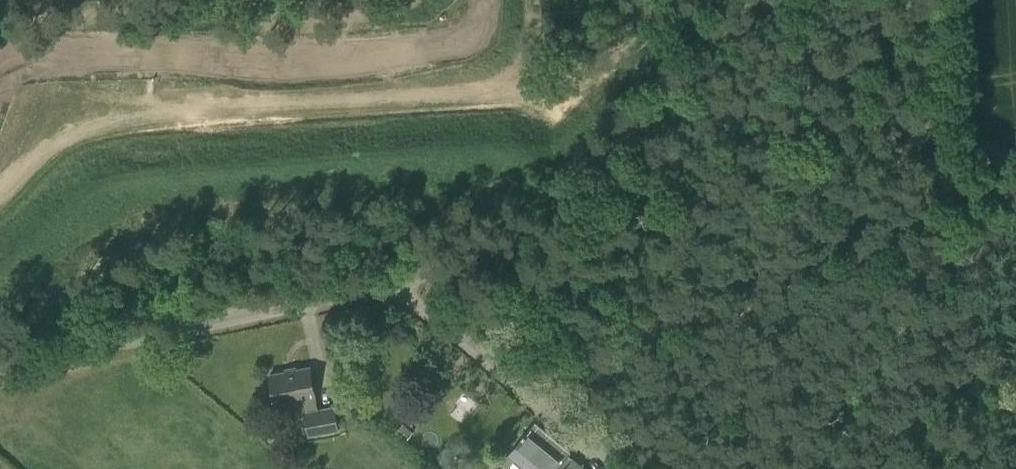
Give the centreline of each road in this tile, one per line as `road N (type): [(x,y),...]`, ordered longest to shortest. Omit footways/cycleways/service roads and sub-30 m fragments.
road 1 (unclassified): [(0,372),(478,258),(543,217),(763,0)]

